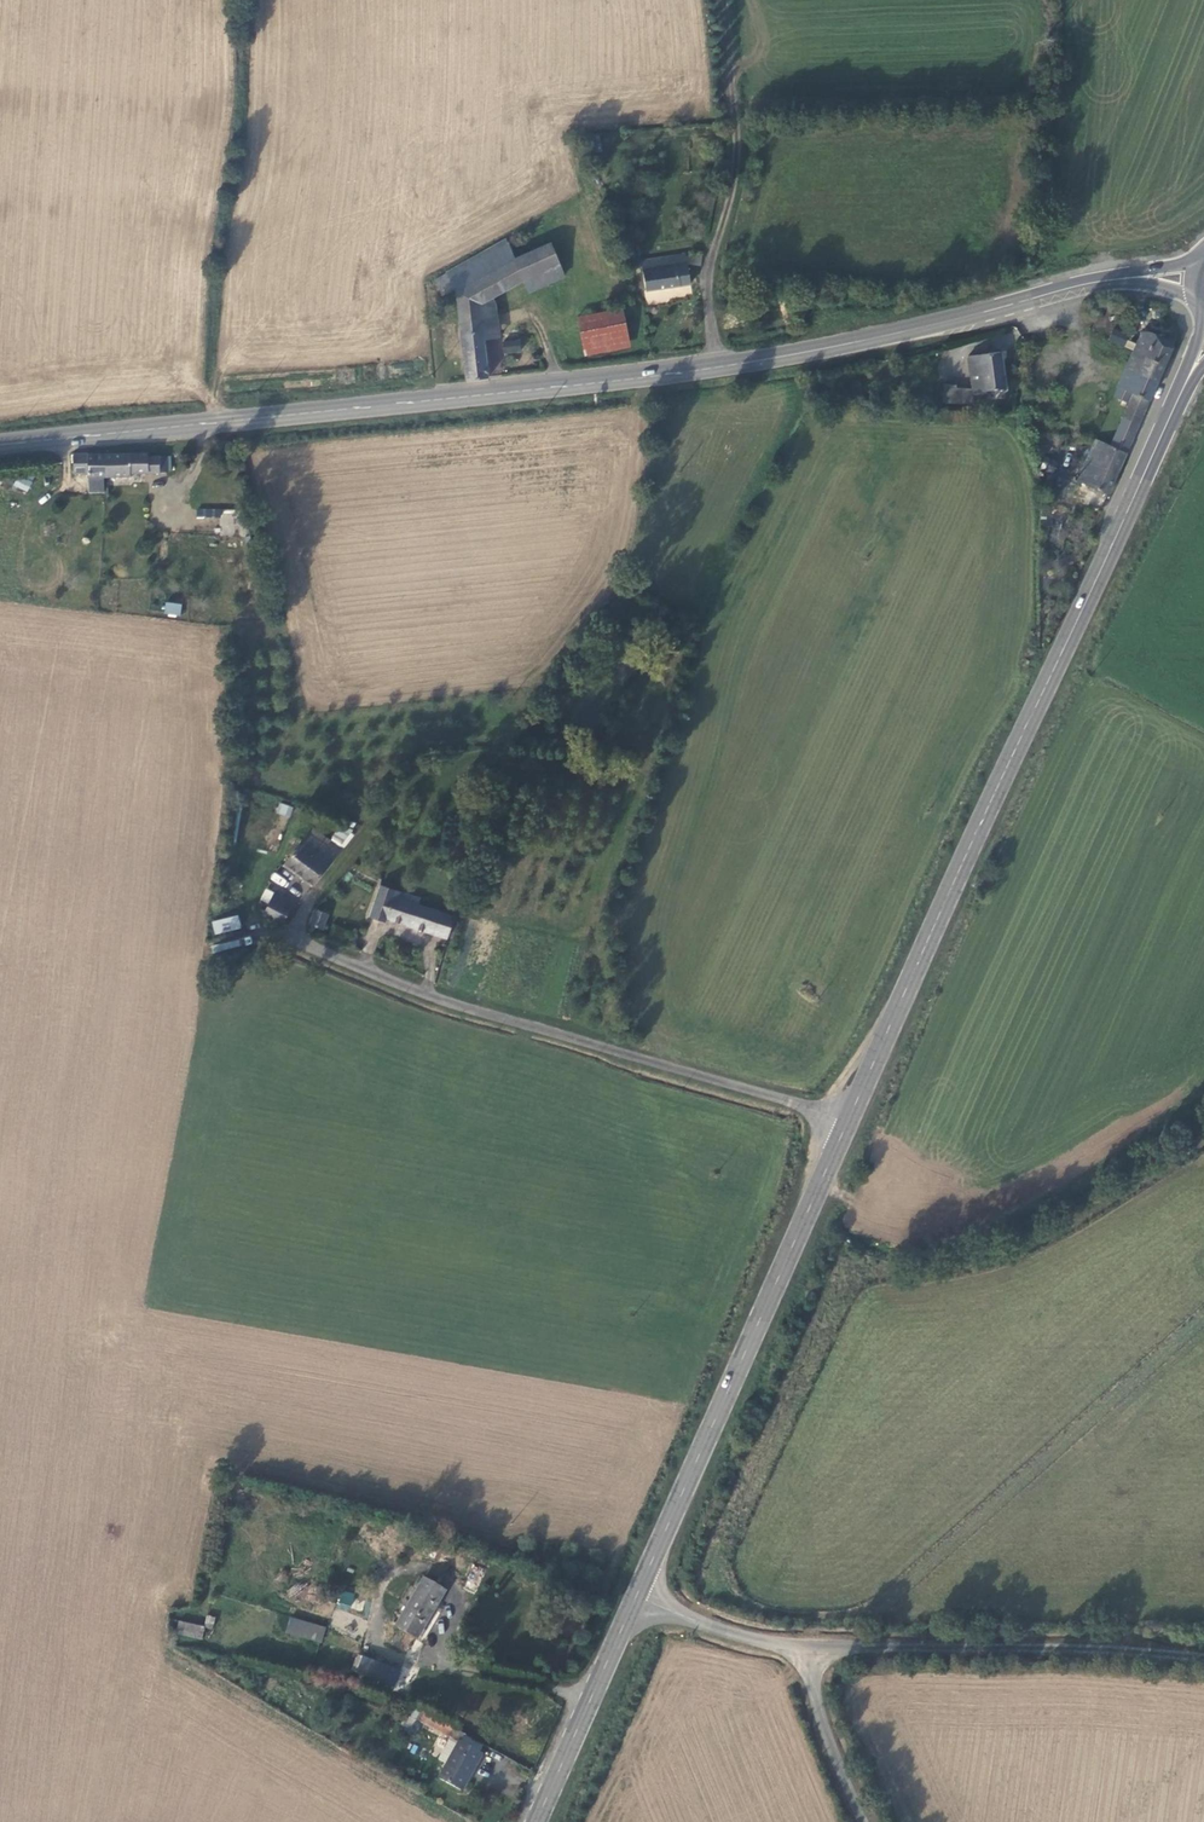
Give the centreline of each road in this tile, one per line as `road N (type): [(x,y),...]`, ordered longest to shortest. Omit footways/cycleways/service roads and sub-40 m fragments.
road 1 (secondary): [(0,443),(723,365),(936,325),(1079,286)]
road 2 (secondary): [(845,1121),(1179,399)]
road 3 (unclassified): [(845,1121),(329,961),(296,940),(313,895)]
road 4 (secondary): [(637,1595),(845,1121)]
road 5 (unclassified): [(810,1649),(996,1647),(1203,1659)]
road 6 (track): [(723,0),(739,133),(708,303),(723,365)]
road 7 (secondary): [(536,1821),(637,1595)]
road 8 (unclassified): [(810,1649),(818,1715),(865,1821)]
road 9 (unclassified): [(637,1595),(719,1629),(810,1649)]
road 10 (secondary): [(1200,258),(1079,286)]

